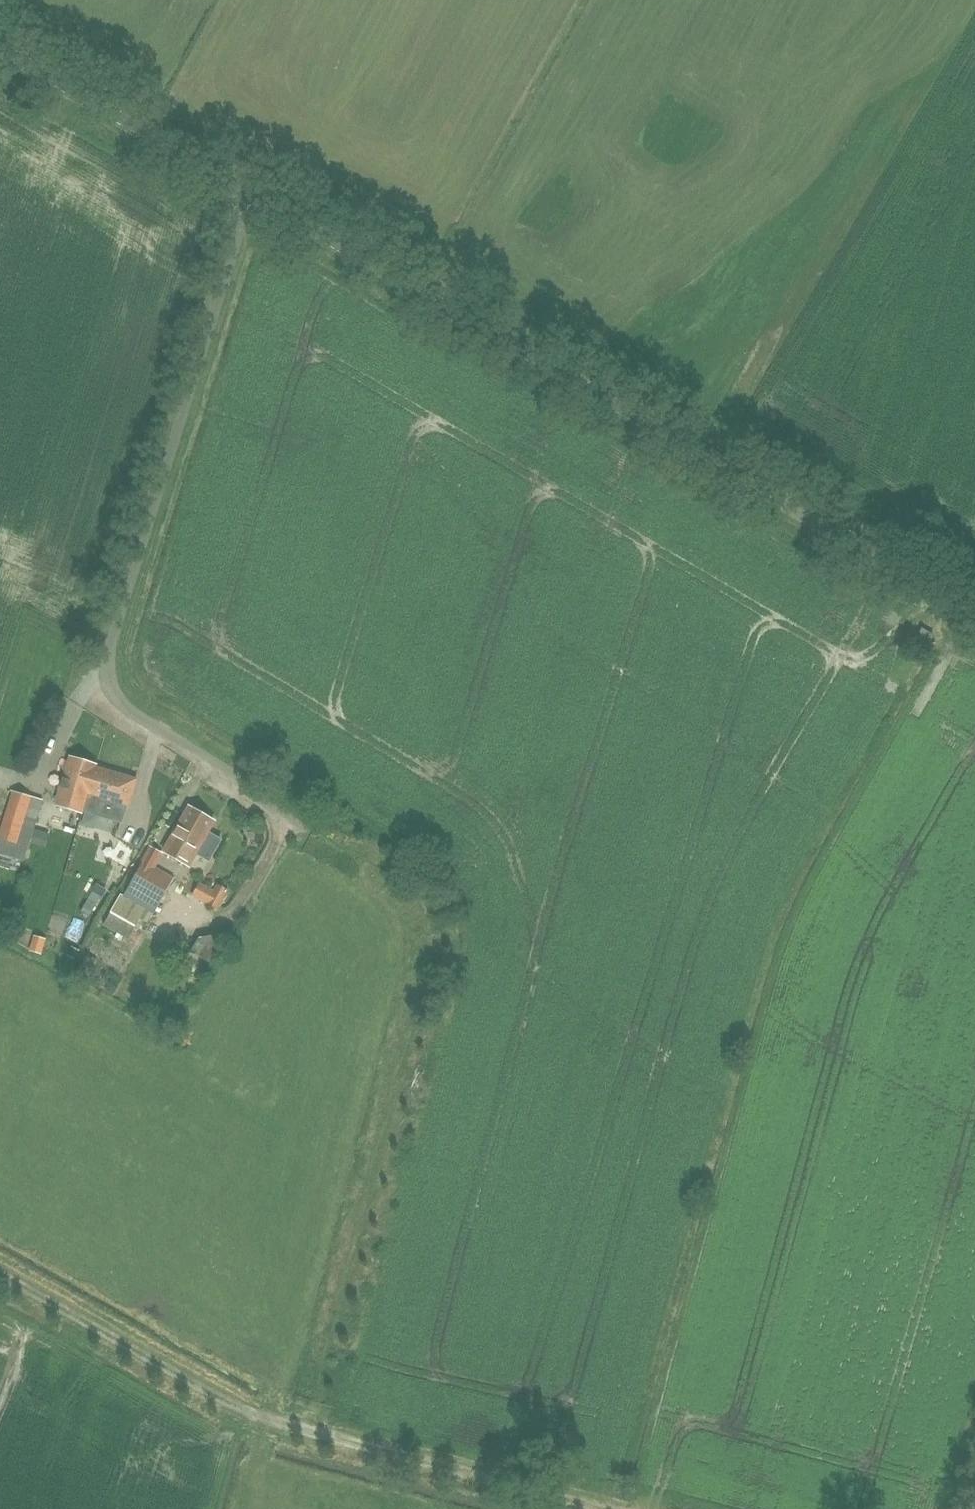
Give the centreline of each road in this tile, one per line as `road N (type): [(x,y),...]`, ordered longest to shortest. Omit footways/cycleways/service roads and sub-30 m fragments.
road 1 (unclassified): [(974,615),(0,51)]
road 2 (unclassified): [(289,1429),(220,1404),(0,1279)]
road 3 (track): [(289,1429),(582,1508)]

